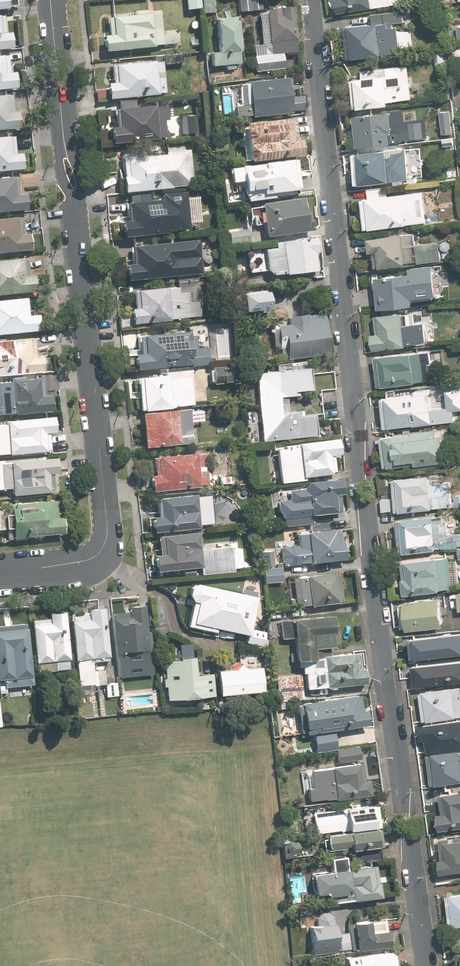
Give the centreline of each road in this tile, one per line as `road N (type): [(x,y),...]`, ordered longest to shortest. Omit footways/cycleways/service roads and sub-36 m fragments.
road 1 (tertiary): [(425,965),(385,691),(307,0)]
road 2 (tertiary): [(75,217),(107,537),(88,560),(0,571)]
road 3 (tertiary): [(51,0),(63,134)]

